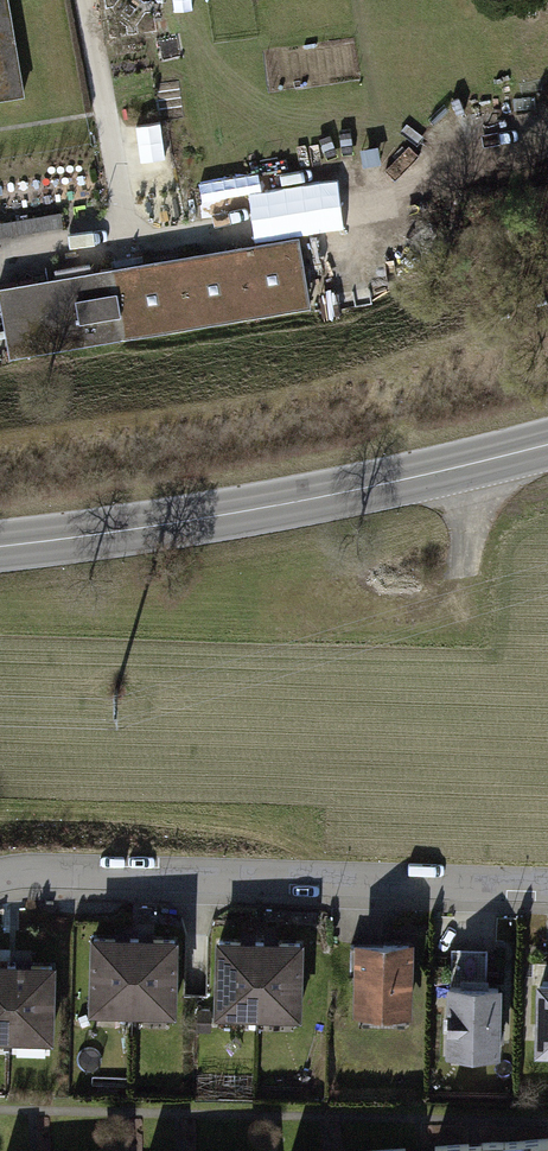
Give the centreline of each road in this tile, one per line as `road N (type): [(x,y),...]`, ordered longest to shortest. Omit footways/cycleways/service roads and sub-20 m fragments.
road 1 (primary): [(547,446),(384,489),(0,551)]
road 2 (residential): [(0,882),(34,872),(547,889)]
road 3 (track): [(547,156),(491,187),(407,207)]

